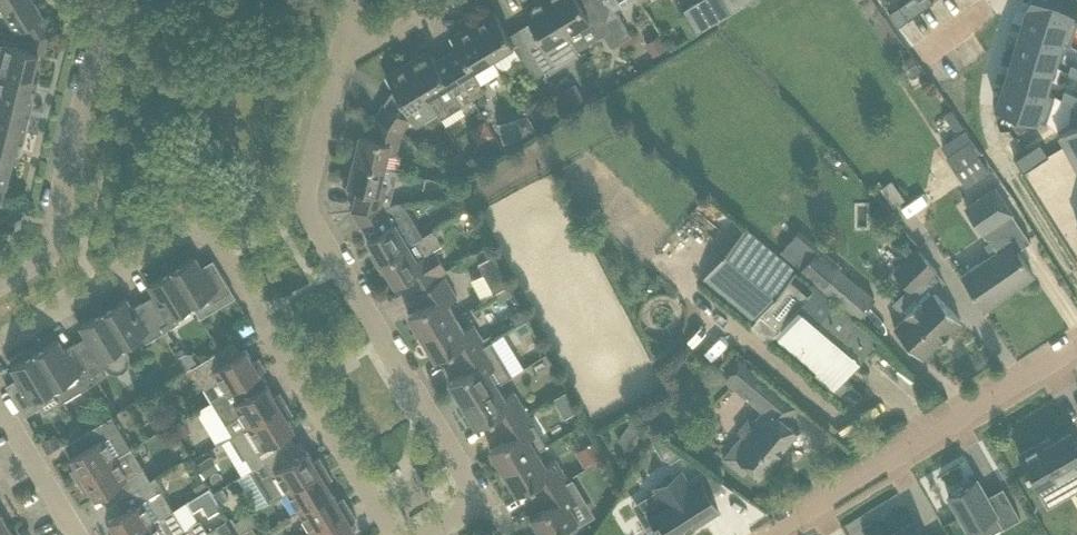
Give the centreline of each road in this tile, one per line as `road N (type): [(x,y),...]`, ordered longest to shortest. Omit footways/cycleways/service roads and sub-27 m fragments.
road 1 (residential): [(0,344),(187,229),(204,228),(394,534)]
road 2 (residential): [(429,534),(474,496),(468,475),(313,221),(306,185),(341,50)]
road 3 (residential): [(766,534),(1076,345)]
road 4 (residential): [(101,0),(105,22),(51,244),(0,283)]
road 5 (residential): [(1006,0),(973,106),(1076,269)]
road 6 (residential): [(75,534),(0,408)]

